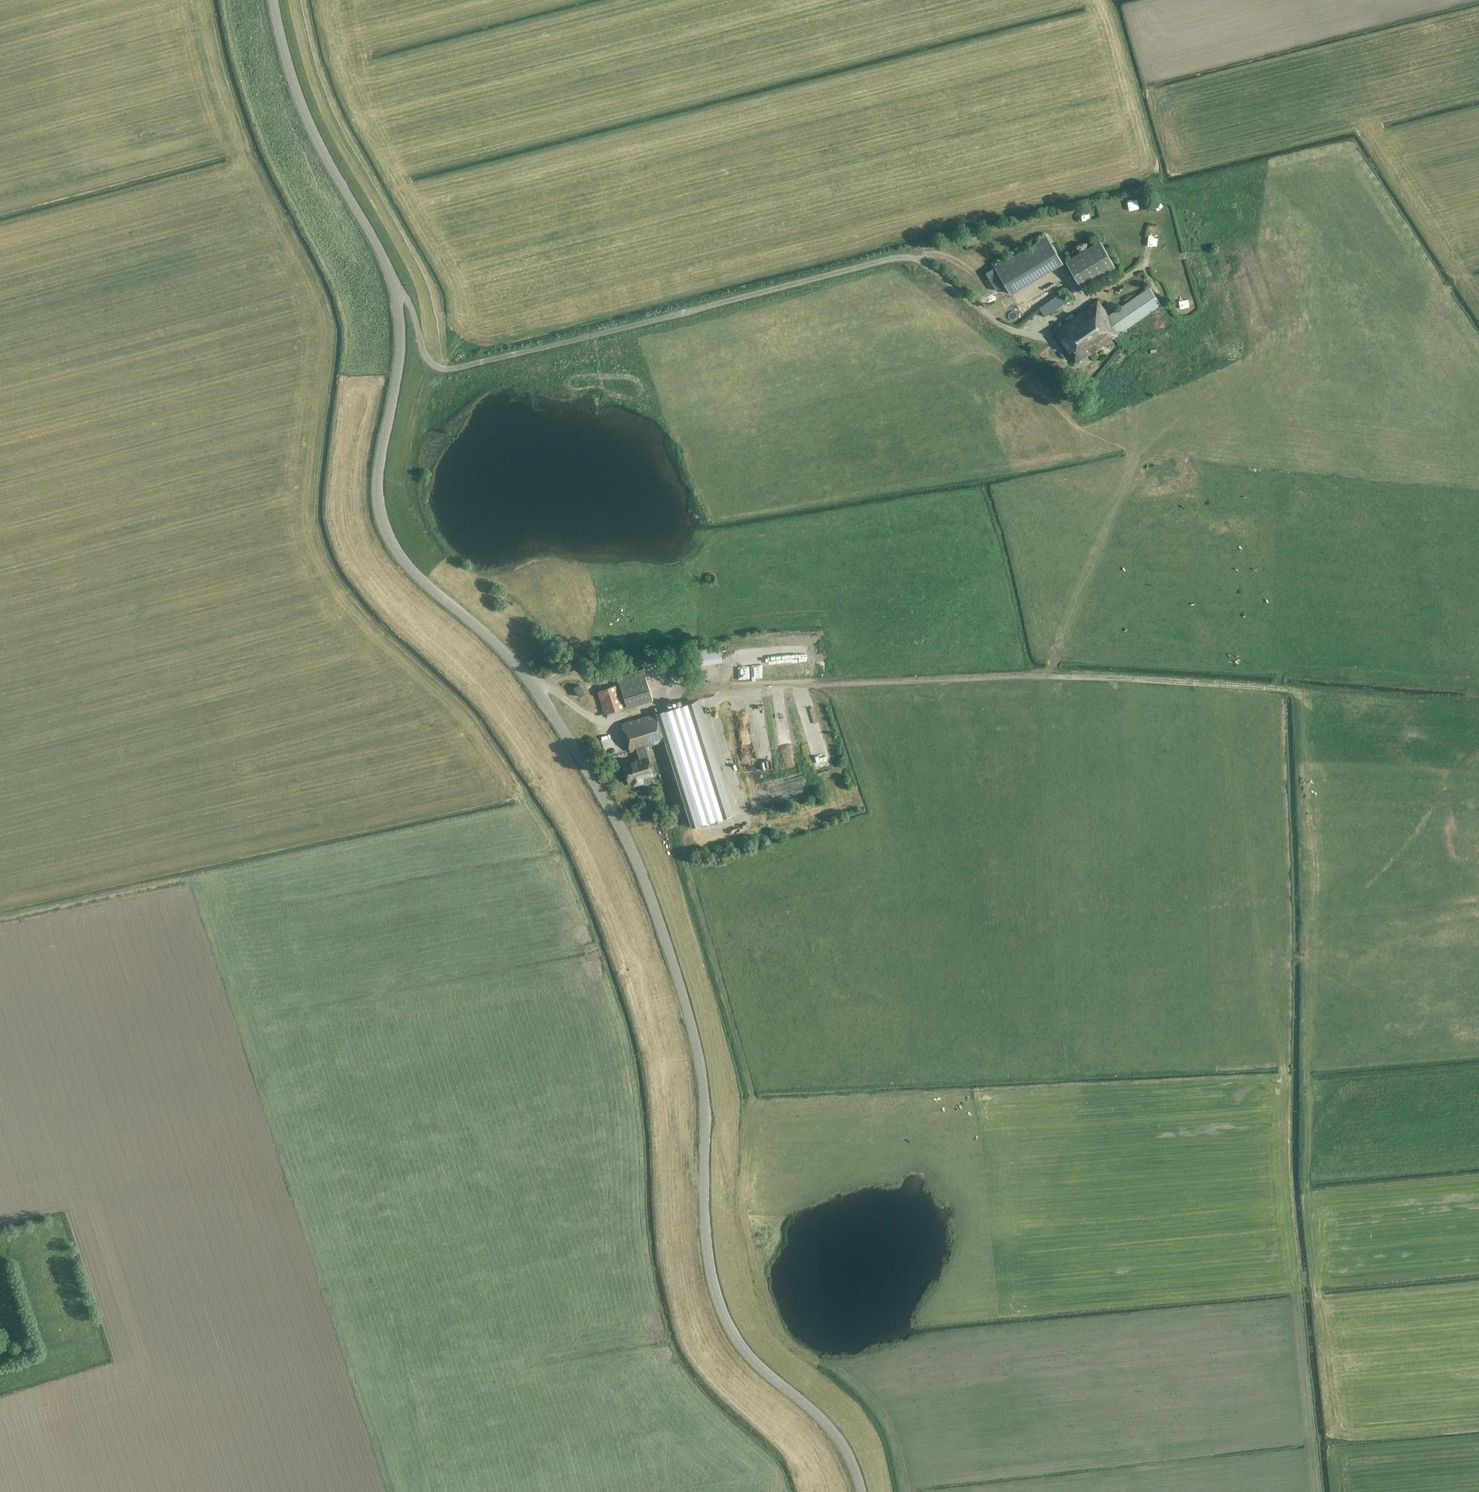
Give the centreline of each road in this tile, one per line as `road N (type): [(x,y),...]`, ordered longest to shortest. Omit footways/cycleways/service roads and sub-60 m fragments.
road 1 (tertiary): [(858,1491),(840,1446),(730,1339),(715,1303),(702,1220),(698,1070),(632,861),(537,695),(506,657),(411,575),(383,537),(372,490),(396,356),(393,291),(303,122),(269,0)]

